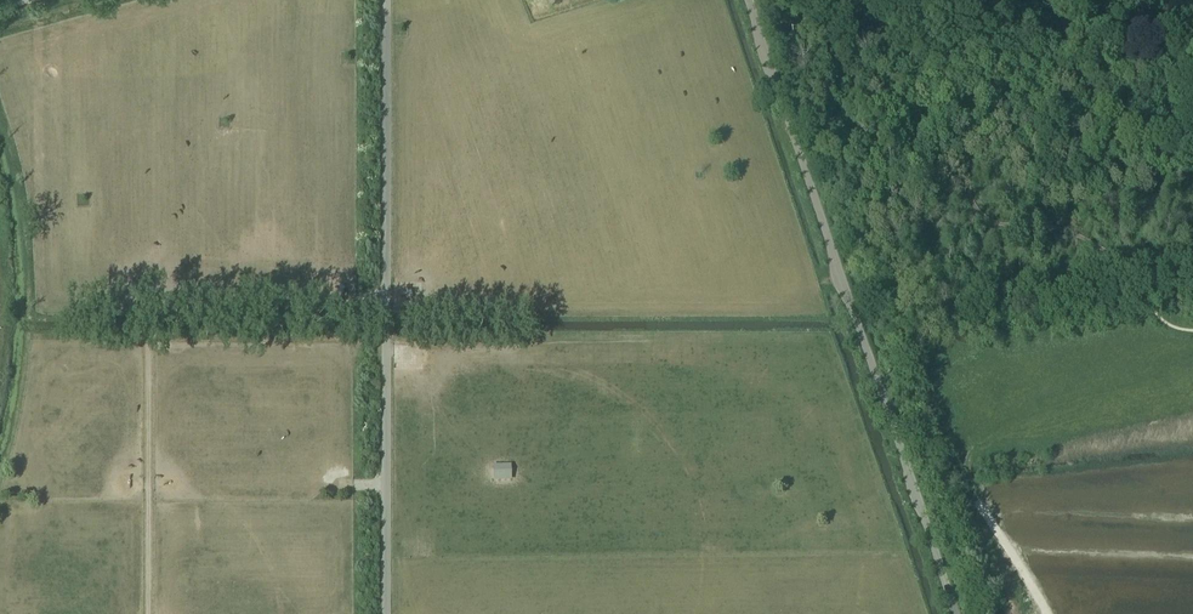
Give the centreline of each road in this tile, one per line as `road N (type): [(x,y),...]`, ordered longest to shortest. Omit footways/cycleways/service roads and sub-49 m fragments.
road 1 (unclassified): [(956,613),(750,0)]
road 2 (track): [(148,613),(148,318)]
road 3 (track): [(1044,613),(968,487),(962,472),(972,451)]

